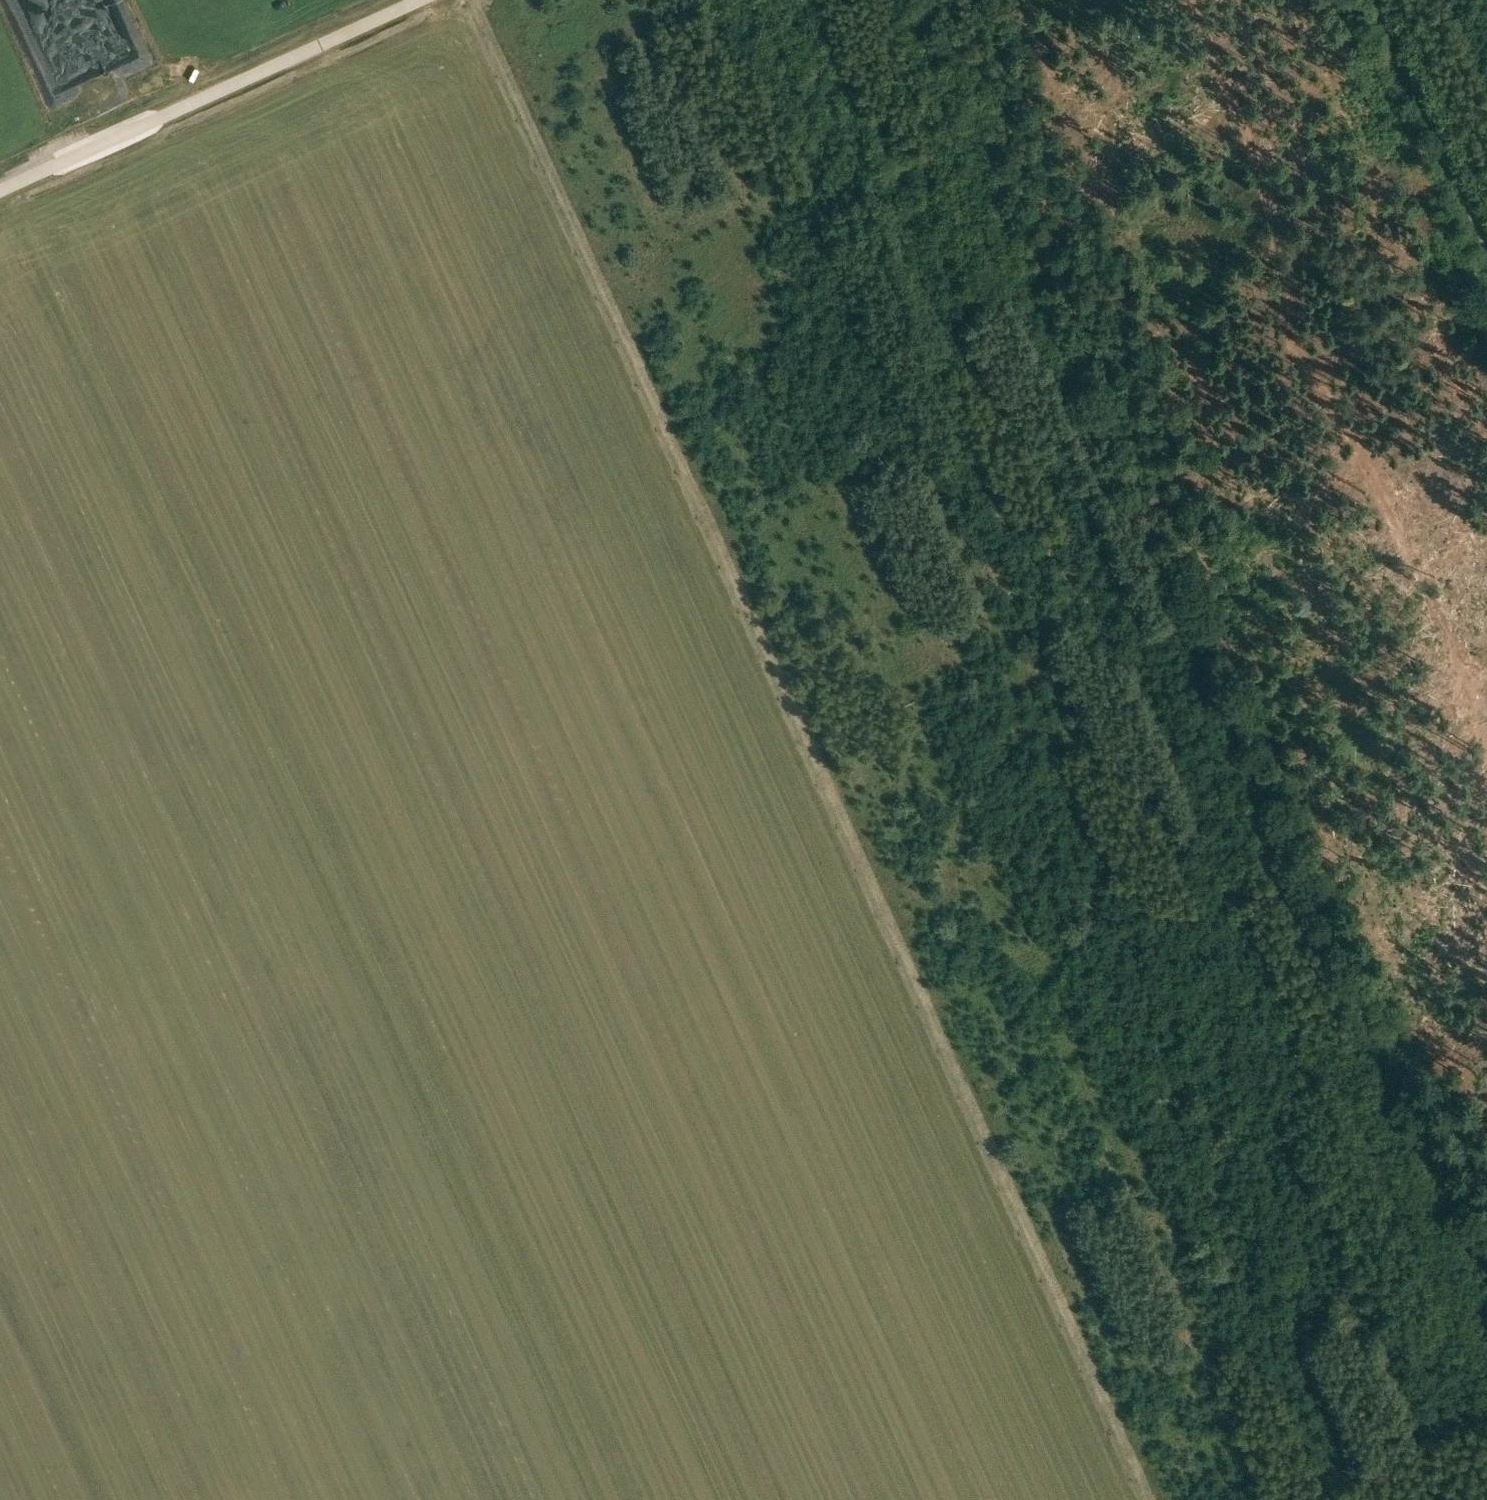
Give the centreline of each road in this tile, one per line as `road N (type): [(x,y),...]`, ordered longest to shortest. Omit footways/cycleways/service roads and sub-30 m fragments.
road 1 (unclassified): [(0,190),(419,0)]
road 2 (track): [(1377,0),(1486,246)]

